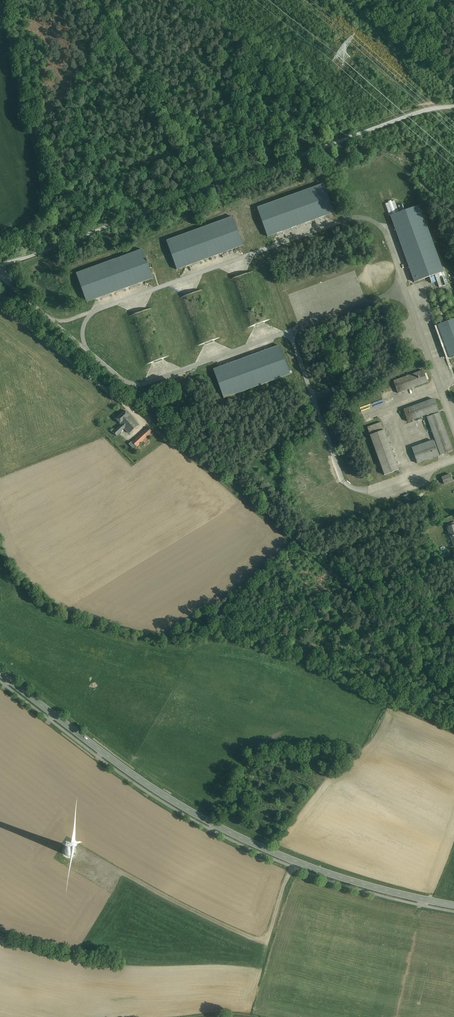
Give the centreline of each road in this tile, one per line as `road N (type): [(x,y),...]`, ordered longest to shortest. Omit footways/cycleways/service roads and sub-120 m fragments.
road 1 (tertiary): [(453,905),(323,871),(218,826),(93,747),(0,675)]
road 2 (track): [(453,106),(415,113),(214,187)]
road 3 (track): [(214,187),(88,0)]
road 4 (track): [(214,187),(8,263)]
road 5 (track): [(164,435),(0,303)]

